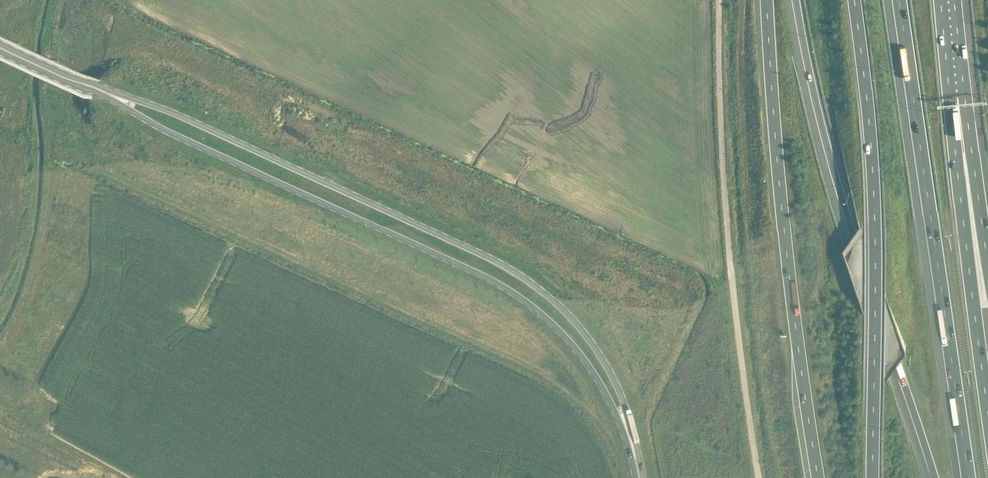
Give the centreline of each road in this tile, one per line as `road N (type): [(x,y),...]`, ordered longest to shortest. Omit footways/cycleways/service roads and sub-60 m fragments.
road 1 (tertiary): [(628,434),(618,390),(586,335),(511,268),(173,112),(114,95)]
road 2 (tertiary): [(114,95),(160,127),(519,297),(587,364),(628,434)]
road 3 (motorway): [(796,0),(823,140),(934,477)]
road 4 (motorway): [(898,0),(967,477)]
road 5 (motorway): [(768,0),(776,143),(818,477)]
road 6 (unclassified): [(758,477),(728,238),(720,0)]
road 7 (trunk): [(854,0),(875,266),(873,477)]
road 8 (motorway): [(987,403),(953,91)]
road 9 (motorway): [(987,275),(953,91)]
road 10 (tertiary): [(114,95),(0,43)]

